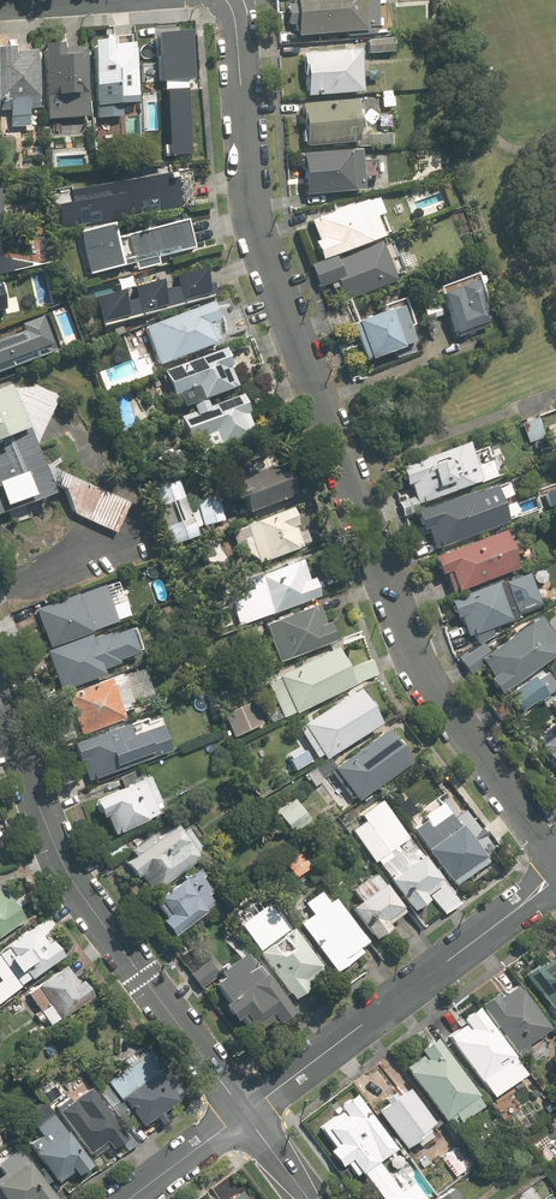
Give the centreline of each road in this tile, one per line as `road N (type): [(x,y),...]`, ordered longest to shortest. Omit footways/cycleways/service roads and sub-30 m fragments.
road 1 (residential): [(555,866),(418,677),(261,237),(231,0)]
road 2 (tertiary): [(245,1113),(67,872),(0,697)]
road 3 (residential): [(555,878),(245,1113)]
road 4 (residential): [(245,1113),(130,1198)]

